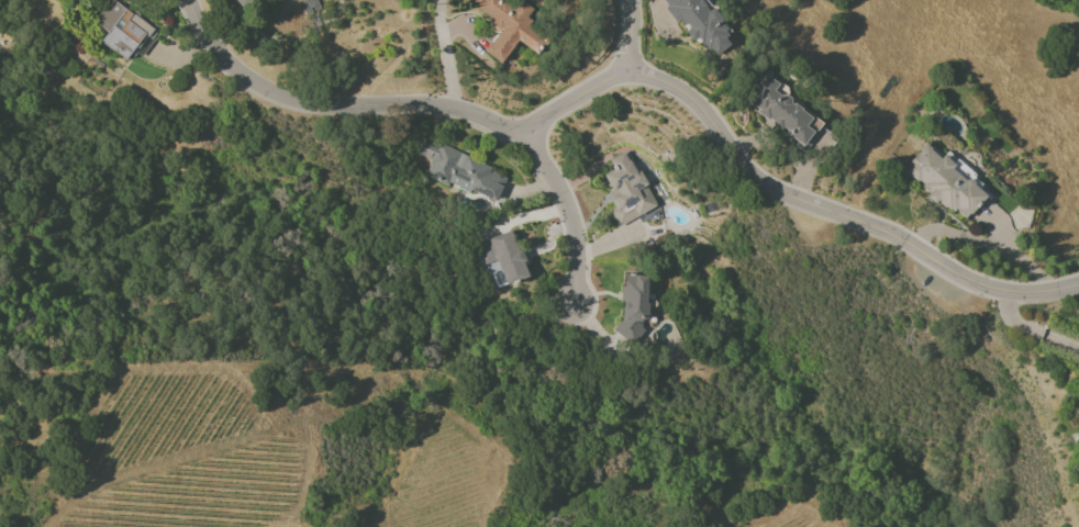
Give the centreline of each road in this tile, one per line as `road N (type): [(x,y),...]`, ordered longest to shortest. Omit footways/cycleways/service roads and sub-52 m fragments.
road 1 (residential): [(523,128),(611,77),(643,74),(675,87),(704,113),(742,169),(767,187),(889,235),(968,282),(1034,295),(1078,284)]
road 2 (residential): [(187,0),(222,59),(285,99),(326,106),(425,103),(523,128)]
road 3 (residential): [(570,302),(570,216),(523,128)]

